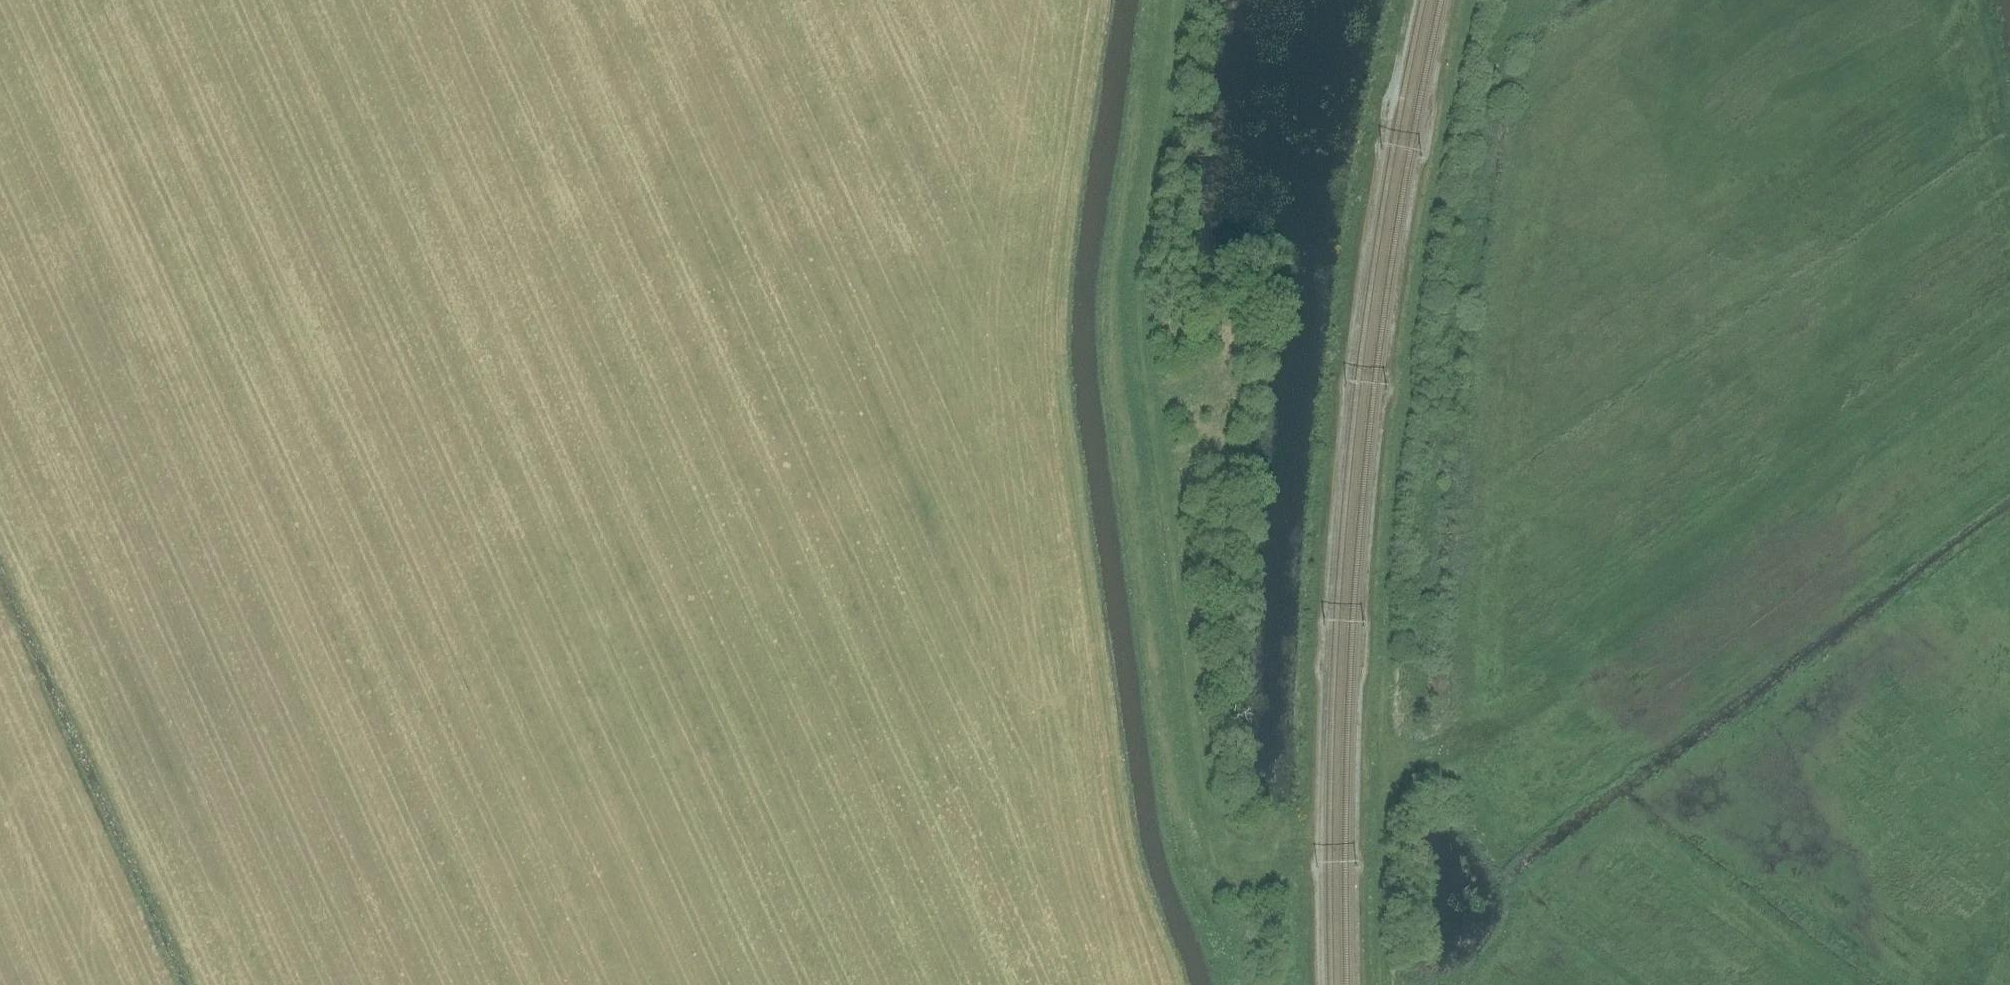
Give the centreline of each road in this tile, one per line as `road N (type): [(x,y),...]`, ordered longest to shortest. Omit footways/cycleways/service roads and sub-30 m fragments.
road 1 (track): [(1169,0),(1138,228),(1135,351),(1190,760),(1212,837),(1246,864)]

